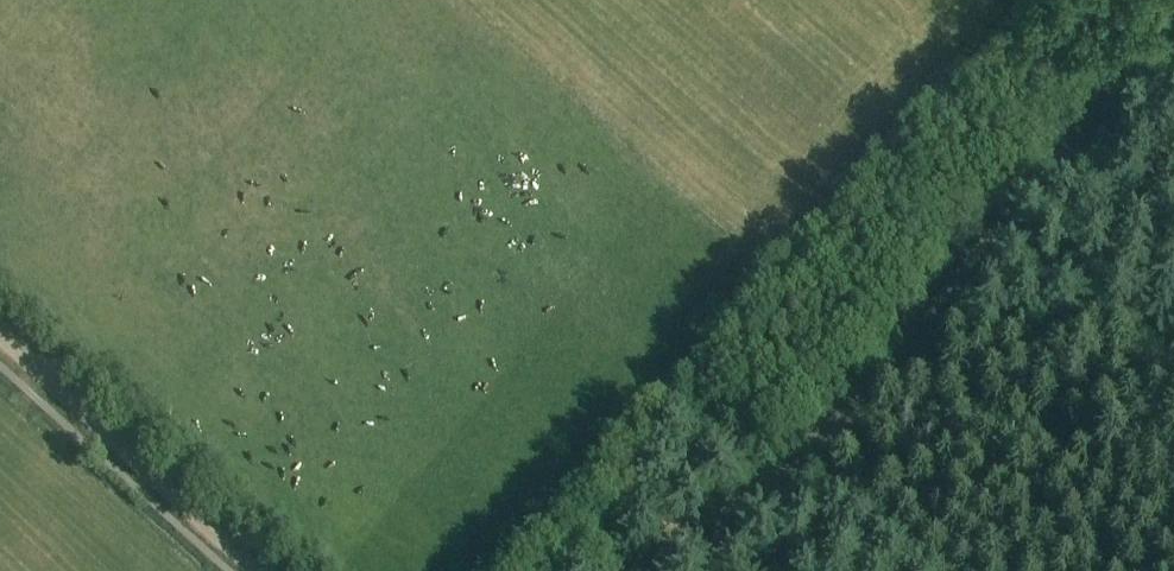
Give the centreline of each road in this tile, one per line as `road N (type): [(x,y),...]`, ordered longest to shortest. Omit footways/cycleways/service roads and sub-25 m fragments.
road 1 (track): [(674,570),(823,454),(1173,35)]
road 2 (track): [(0,345),(251,570)]

